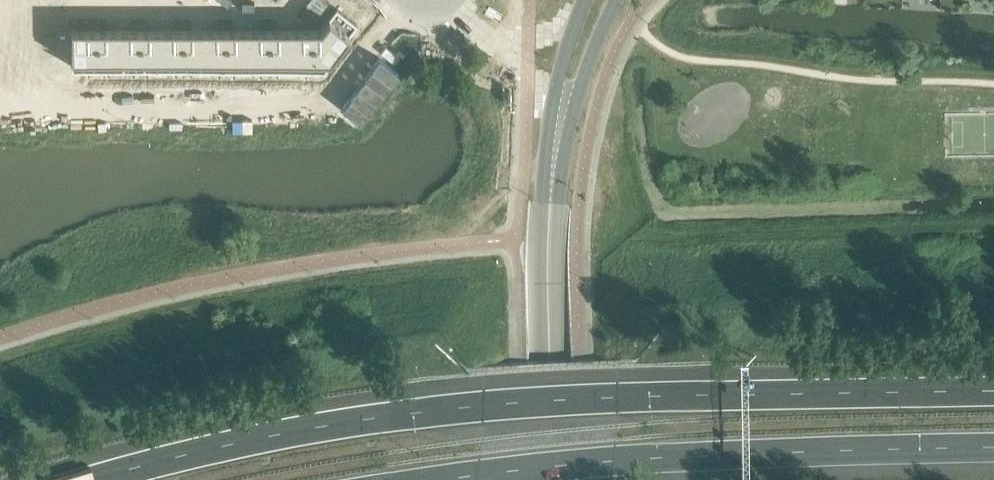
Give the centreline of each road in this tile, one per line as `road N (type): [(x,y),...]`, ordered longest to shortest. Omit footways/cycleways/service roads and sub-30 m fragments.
road 1 (motorway): [(993,392),(482,406),(329,425),(93,479)]
road 2 (motorway): [(440,479),(612,461),(993,446)]
road 3 (residential): [(0,99),(325,100),(408,0)]
road 4 (secondary): [(544,479),(552,425),(551,211)]
road 5 (secondary): [(551,211),(580,95),(619,0)]
road 6 (secondary): [(584,0),(548,140),(551,211)]

